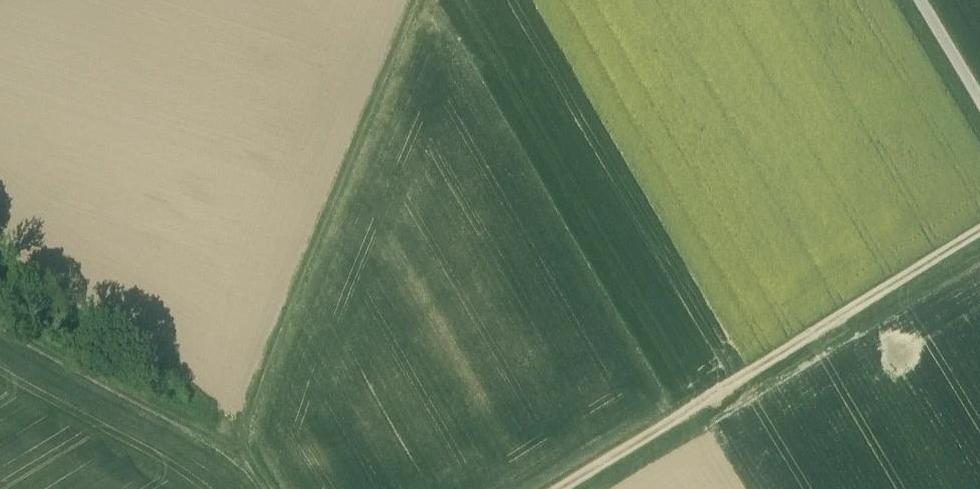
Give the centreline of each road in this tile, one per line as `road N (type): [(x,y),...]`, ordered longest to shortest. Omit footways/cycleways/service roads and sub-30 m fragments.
road 1 (track): [(556,488),(979,230)]
road 2 (track): [(411,0),(230,433)]
road 3 (track): [(0,325),(158,412),(230,433)]

